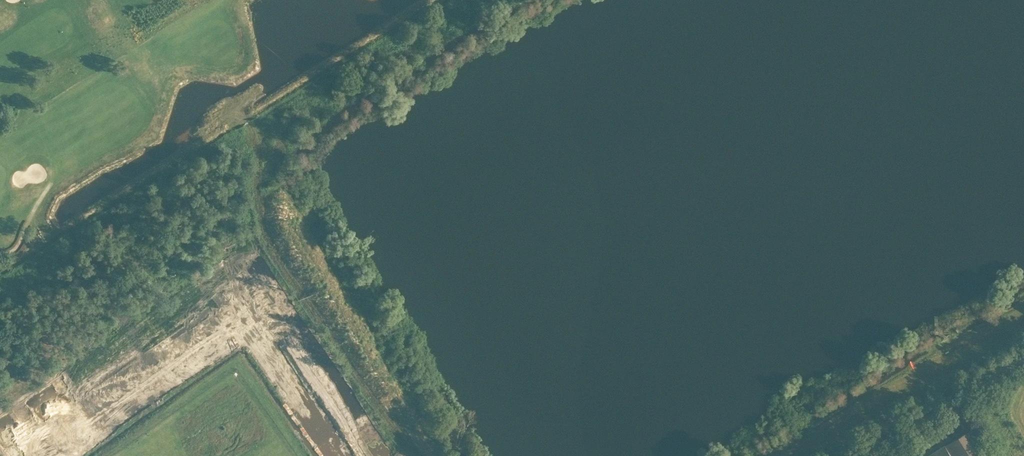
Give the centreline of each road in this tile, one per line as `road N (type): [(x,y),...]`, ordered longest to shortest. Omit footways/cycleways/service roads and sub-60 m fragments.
road 1 (unclassified): [(866,455),(1023,359)]

